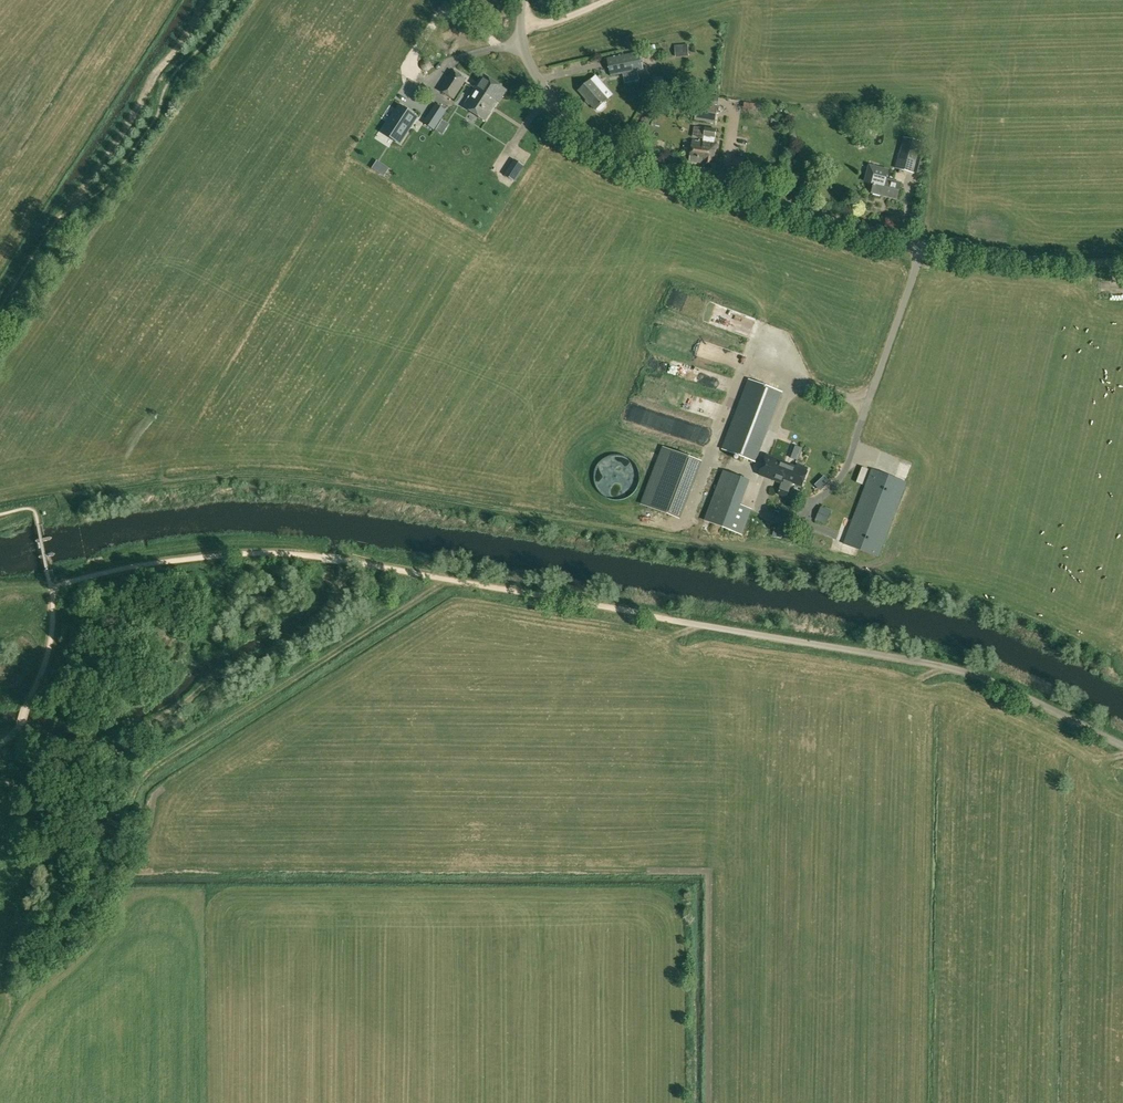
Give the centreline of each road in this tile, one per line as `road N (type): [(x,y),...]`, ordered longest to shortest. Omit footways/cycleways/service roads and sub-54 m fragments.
road 1 (unclassified): [(1122,263),(1009,258),(923,244),(601,145),(539,81),(522,39),(523,0)]
road 2 (unclassified): [(1122,746),(953,669),(674,620)]
road 3 (track): [(500,48),(466,19),(440,17),(409,66),(431,86)]

